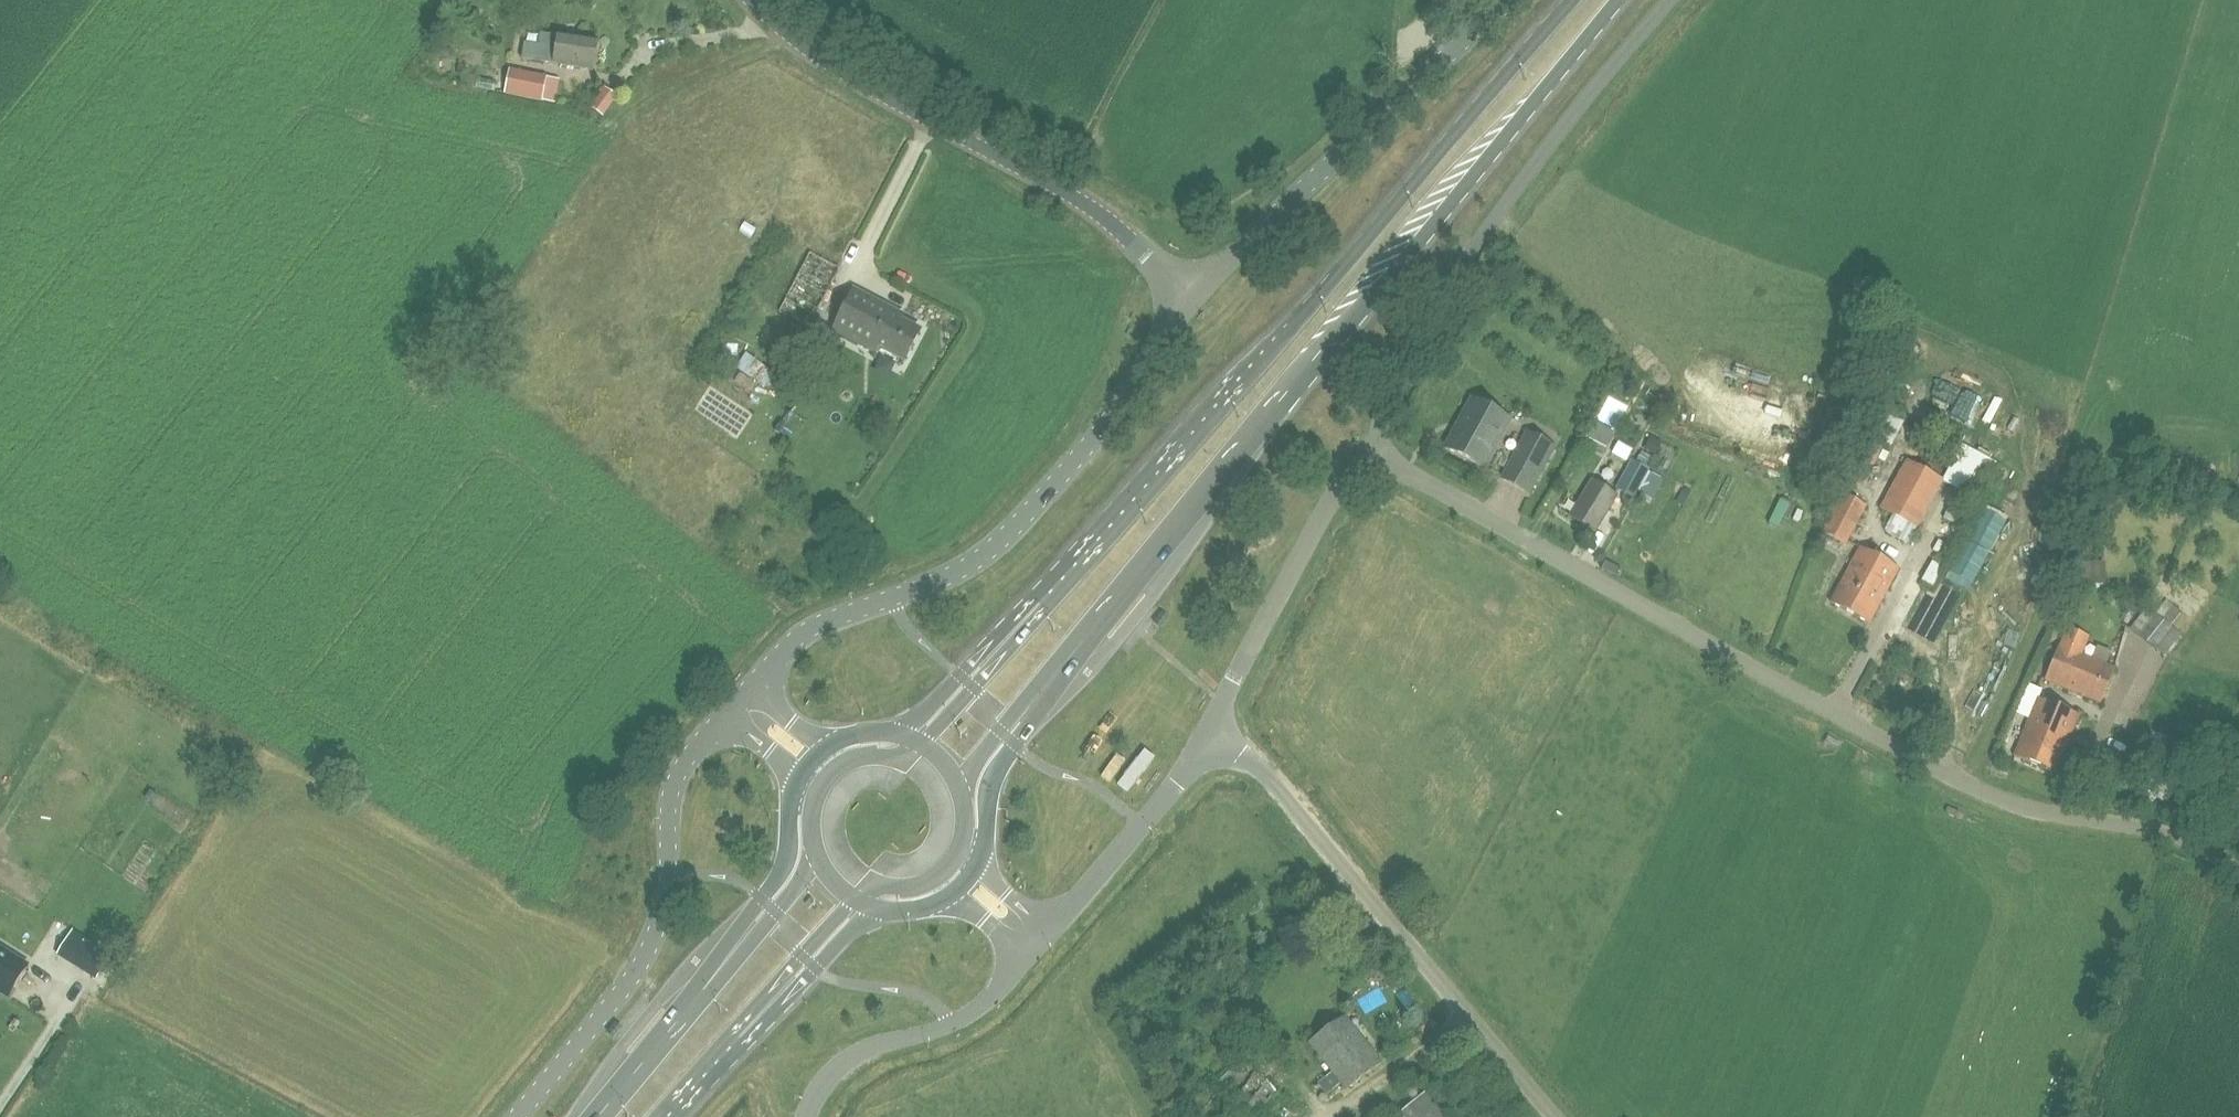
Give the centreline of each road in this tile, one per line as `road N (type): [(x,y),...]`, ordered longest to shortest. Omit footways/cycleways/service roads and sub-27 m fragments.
road 1 (unclassified): [(2238,872),(2172,836),(2018,809),(1973,789),(1384,455)]
road 2 (primary): [(1082,641),(1617,0)]
road 3 (primary): [(1573,0),(1044,608)]
road 4 (unclassified): [(740,701),(807,631),(935,583),(1003,539),(1089,445),(1191,293)]
road 5 (unclassified): [(1384,455),(1382,413),(1432,309),(1576,110),(1669,0)]
road 6 (unclassified): [(1191,293),(1084,207),(779,30),(753,0)]
road 7 (unclassified): [(1554,1116),(1266,772),(1210,728)]
road 8 (unclassified): [(522,1116),(640,973),(669,873),(670,805),(684,766),(740,701)]
road 9 (unclassified): [(1191,293),(1504,0)]
road 10 (unclassified): [(1210,728),(1329,501),(1384,455)]
road 11 (unclassified): [(807,1116),(824,1081),(845,1061),(974,1012),(1036,944)]
road 12 (unclassified): [(1036,944),(1142,826),(1210,728)]
road 13 (primary): [(979,861),(993,779),(1068,678),(1082,641)]
road 14 (primary): [(798,780),(786,860),(720,951),(703,989)]
road 15 (primary): [(960,793),(1053,665),(1082,641)]
road 16 (primary): [(1044,608),(1003,631),(901,733)]
road 17 (primary): [(735,1031),(782,1004),(878,909)]
road 18 (primary): [(1044,608),(922,743)]
road 19 (primary): [(814,849),(776,912),(703,989)]
road 20 (primary): [(735,1031),(854,899)]
road 21 (primary): [(703,989),(596,1116)]
road 22 (primary): [(854,899),(871,886),(908,888),(938,876),(962,841)]
road 23 (primary): [(922,743),(903,755),(838,766),(815,800)]

